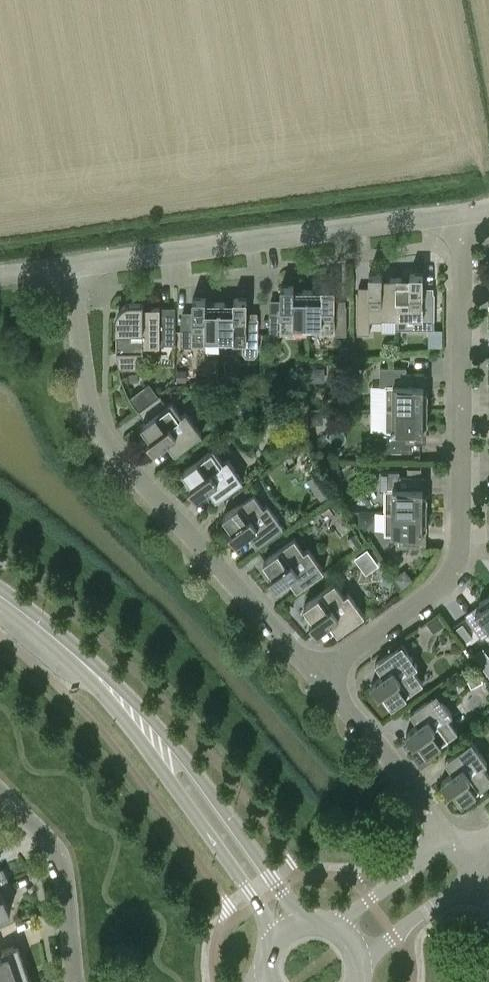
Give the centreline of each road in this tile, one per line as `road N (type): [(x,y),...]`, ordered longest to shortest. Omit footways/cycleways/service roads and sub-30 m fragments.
road 1 (residential): [(321,684),(442,587),(457,564),(458,215)]
road 2 (residential): [(321,684),(99,434),(71,267)]
road 3 (secondary): [(291,931),(122,702),(0,596)]
road 4 (residential): [(71,267),(458,215)]
road 5 (residential): [(74,981),(58,857),(0,795)]
road 6 (residential): [(452,844),(321,684)]
road 7 (residential): [(452,844),(328,928)]
road 8 (residential): [(360,966),(476,878)]

